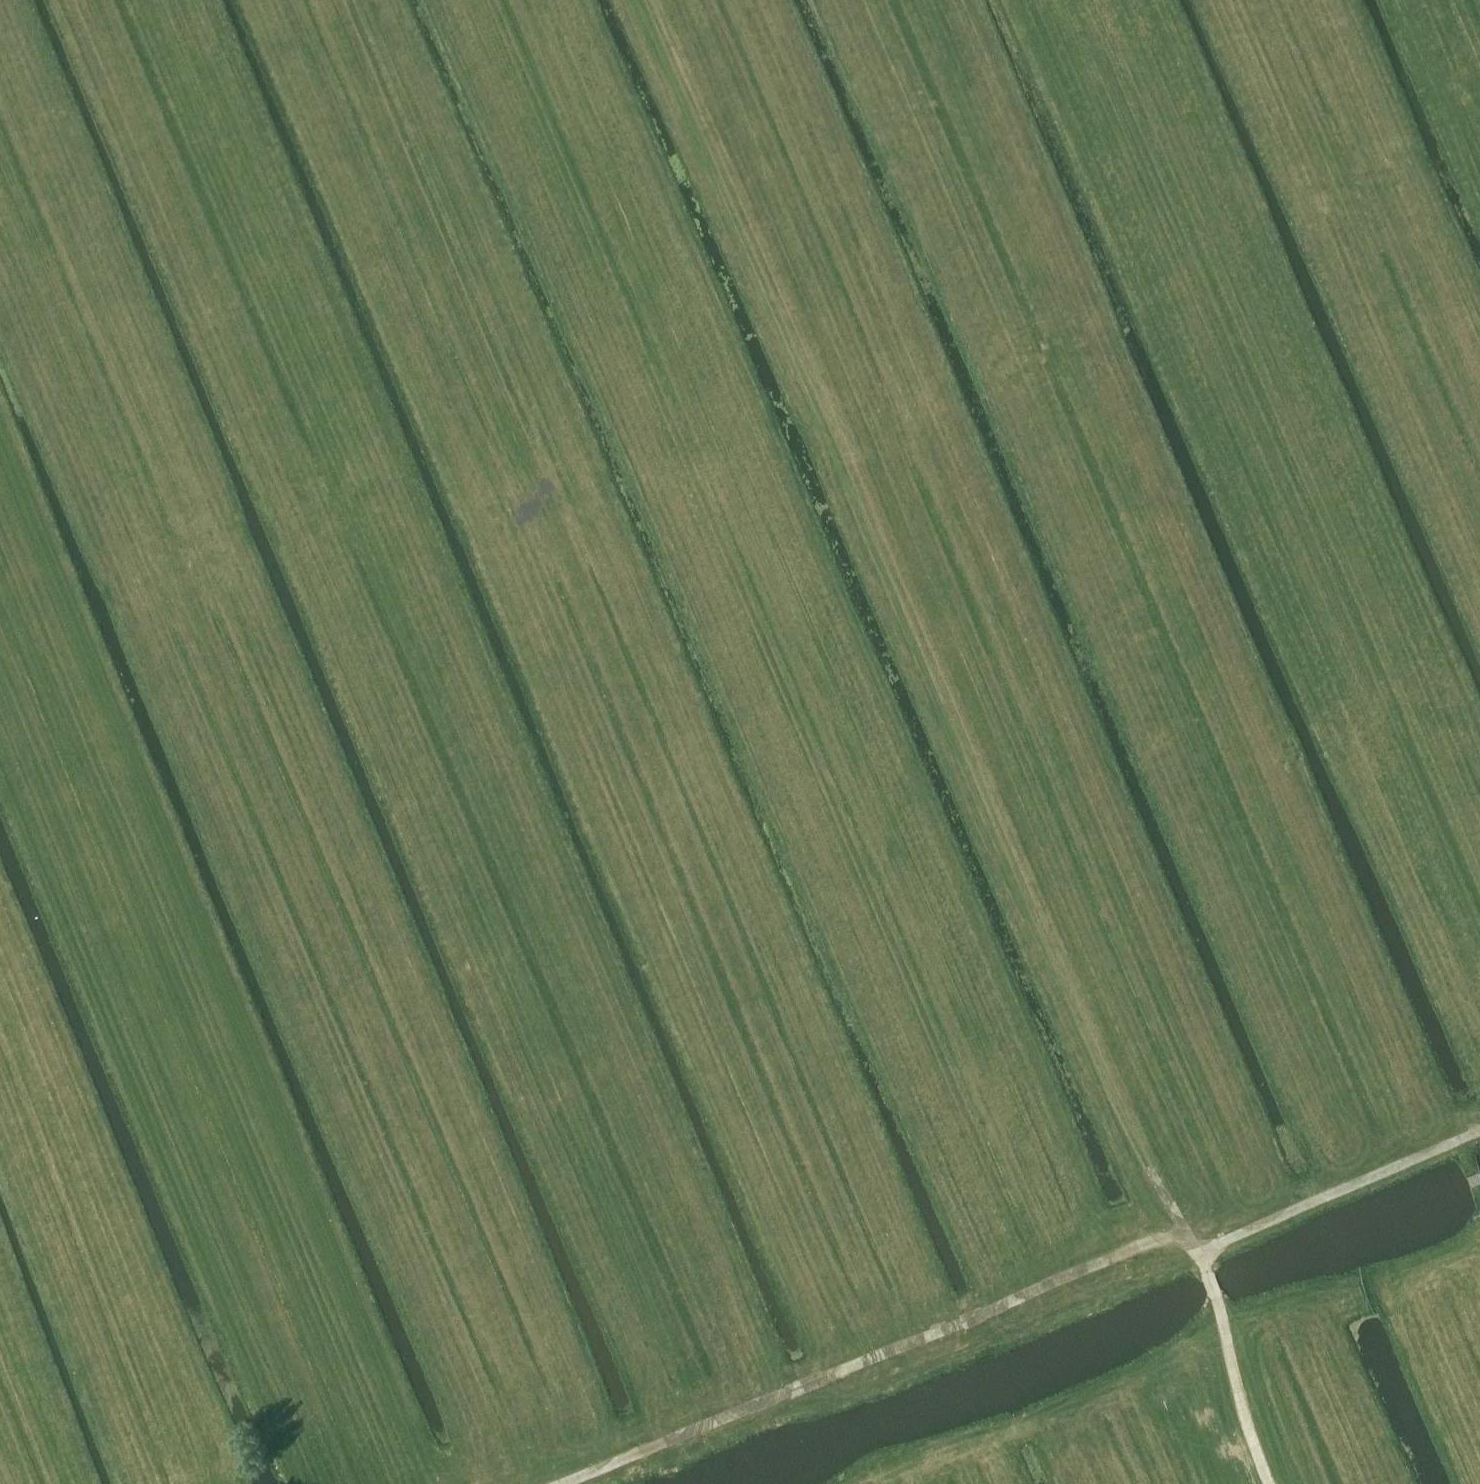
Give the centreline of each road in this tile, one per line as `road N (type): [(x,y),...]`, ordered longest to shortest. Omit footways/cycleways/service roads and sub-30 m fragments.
road 1 (track): [(571,1483),(1184,1234),(1150,1170)]
road 2 (track): [(1198,1255),(1479,1131)]
road 3 (track): [(1270,1483),(1198,1255)]

